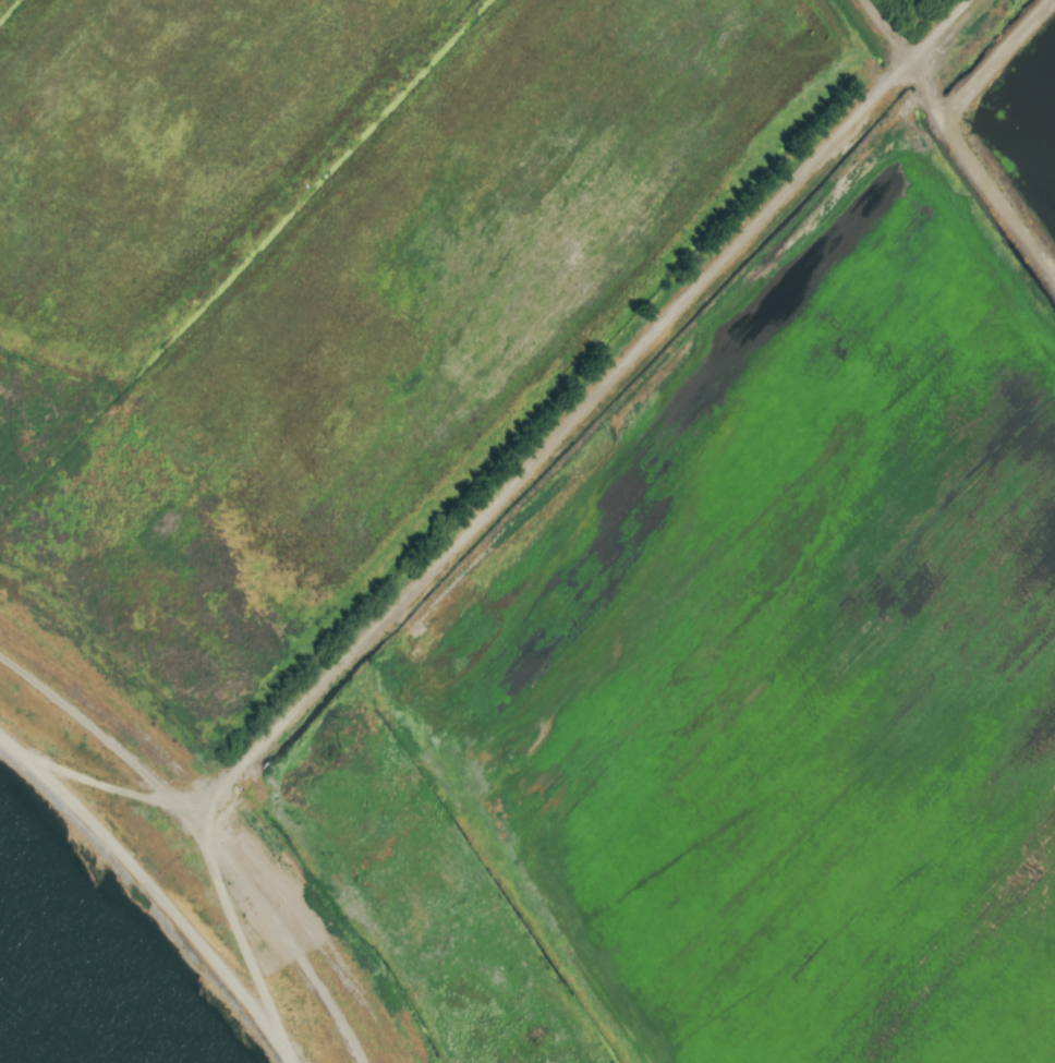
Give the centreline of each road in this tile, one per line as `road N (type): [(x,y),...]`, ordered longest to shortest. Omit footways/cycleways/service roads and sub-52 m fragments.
road 1 (residential): [(0,737),(125,846),(298,1062)]

